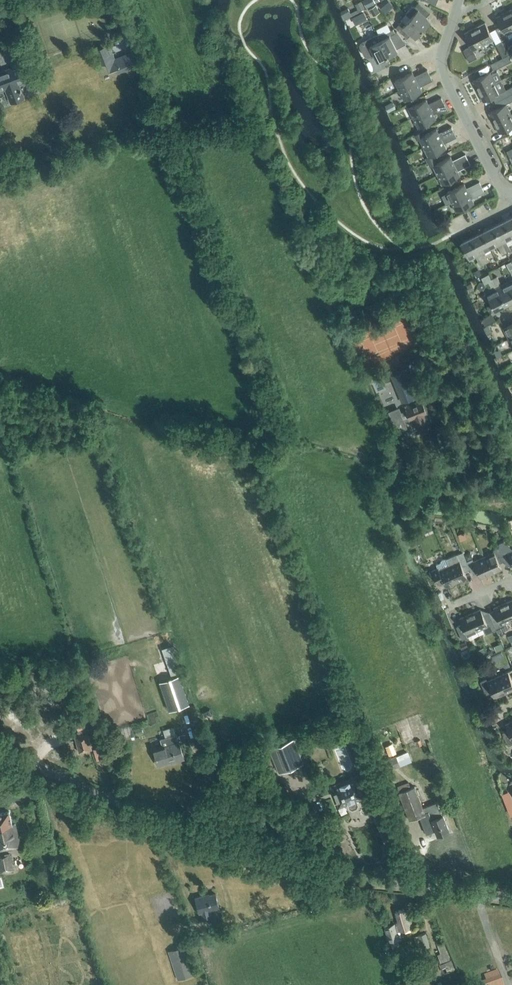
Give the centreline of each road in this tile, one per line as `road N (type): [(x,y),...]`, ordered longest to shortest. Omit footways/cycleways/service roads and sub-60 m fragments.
road 1 (unclassified): [(511,894),(345,877),(251,853),(186,832),(0,742)]
road 2 (residential): [(506,196),(440,63),(443,45)]

